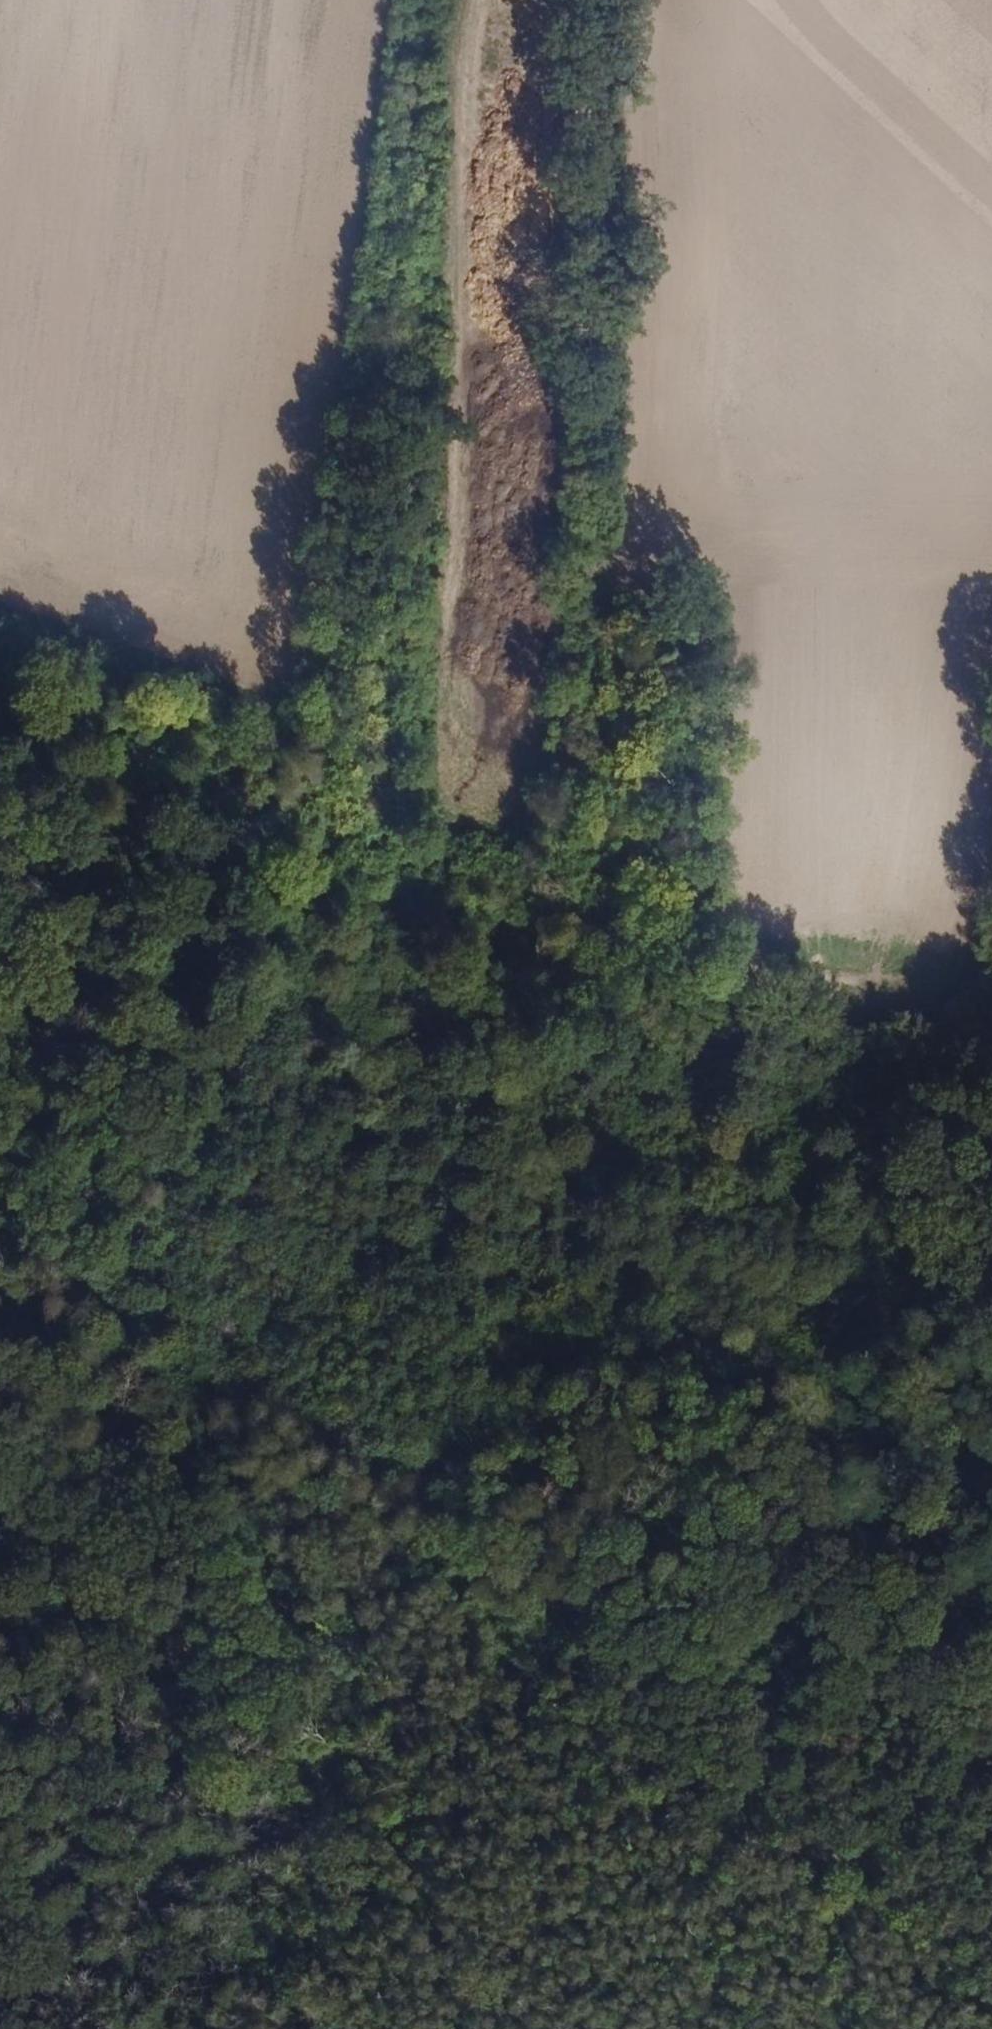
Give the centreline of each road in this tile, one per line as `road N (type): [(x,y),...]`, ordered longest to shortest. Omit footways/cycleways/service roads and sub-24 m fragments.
road 1 (track): [(191,1865),(356,1901),(480,1967),(575,1992),(634,1983),(733,1862),(765,1853),(991,1939)]

